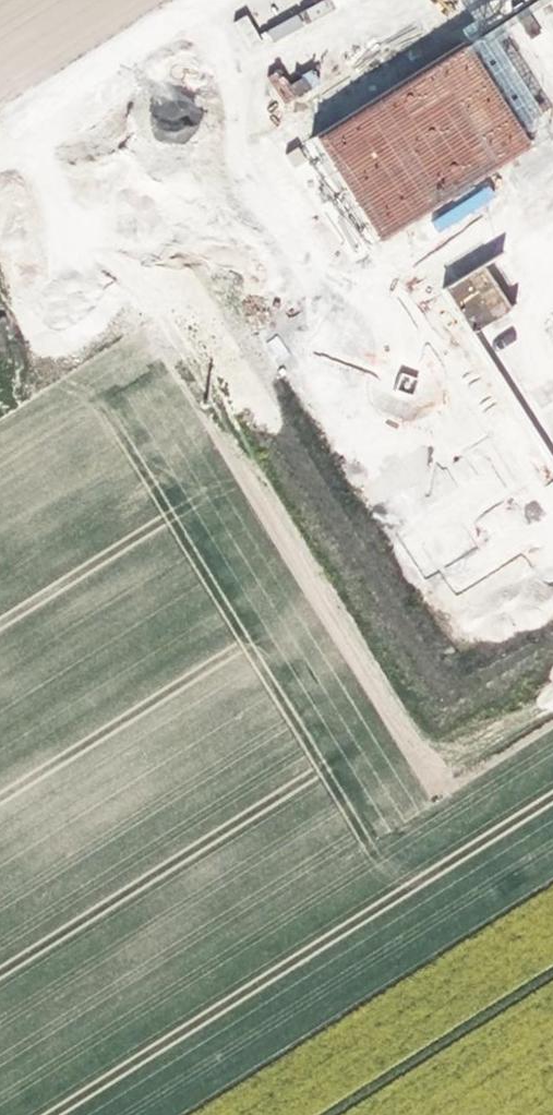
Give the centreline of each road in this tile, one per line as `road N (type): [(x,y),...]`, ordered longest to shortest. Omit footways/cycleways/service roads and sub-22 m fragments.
road 1 (track): [(200,0),(31,107),(0,162)]

